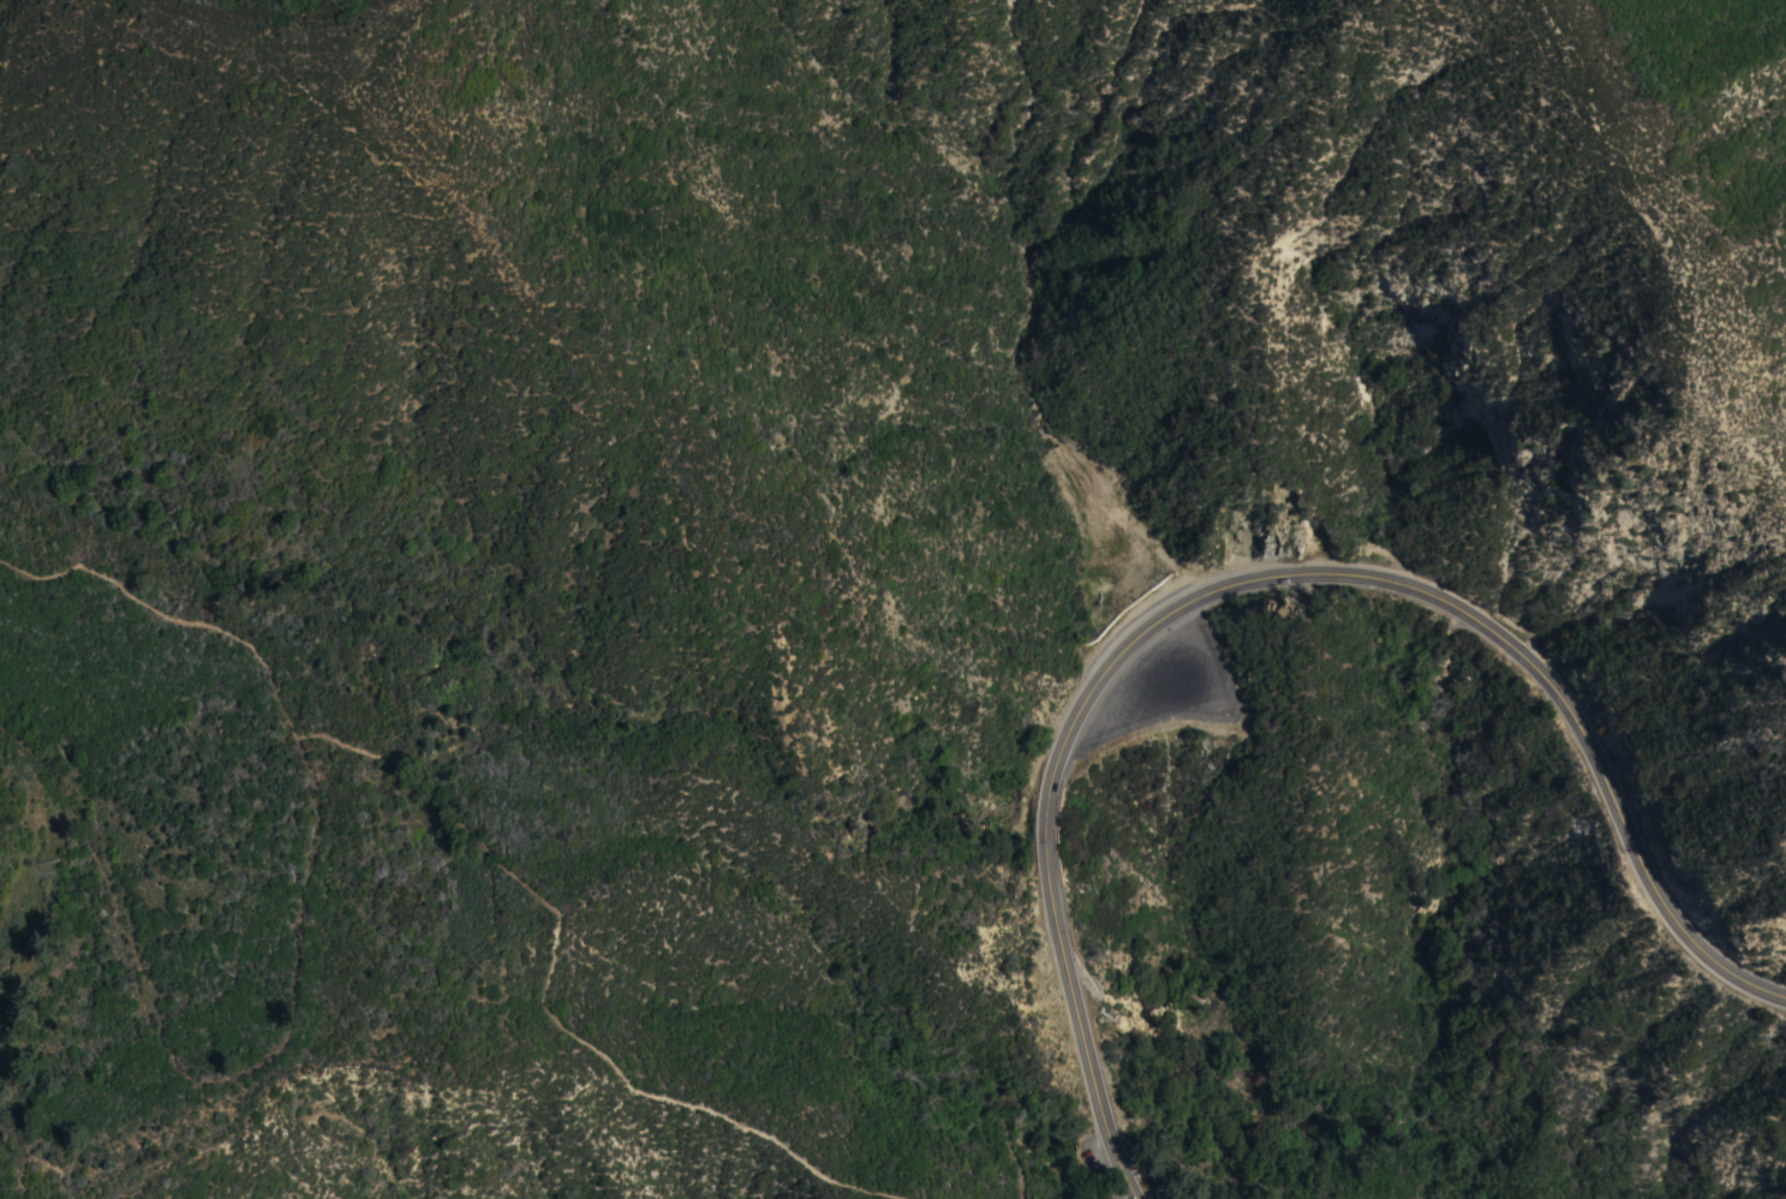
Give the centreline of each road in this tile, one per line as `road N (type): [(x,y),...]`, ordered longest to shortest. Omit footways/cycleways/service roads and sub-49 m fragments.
road 1 (primary): [(1138,1198),(1061,976),(1039,824),(1056,751),(1091,680),(1148,625),(1218,591),(1303,575),(1382,583),(1486,633),(1563,709),(1696,936),(1744,982),(1785,1004)]

